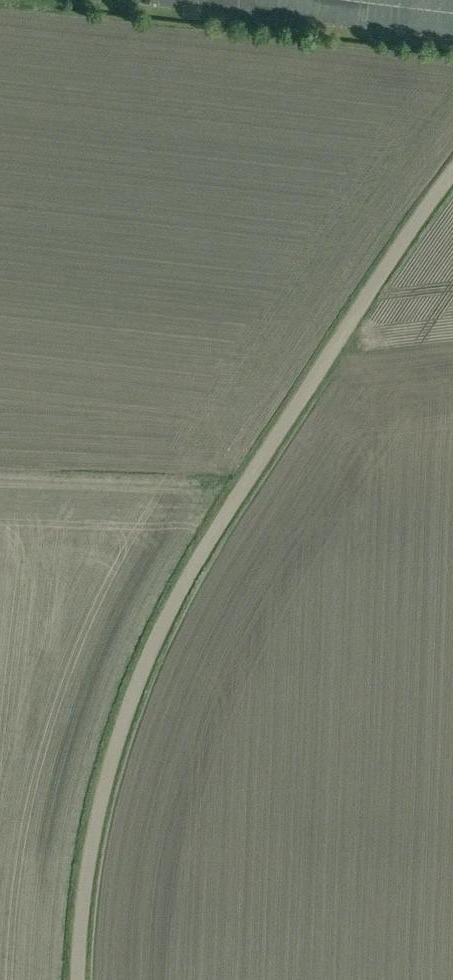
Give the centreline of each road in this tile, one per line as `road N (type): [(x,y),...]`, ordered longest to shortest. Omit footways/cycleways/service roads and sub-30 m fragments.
road 1 (unclassified): [(77,979),(92,838),(130,697),(197,564),(452,178)]

